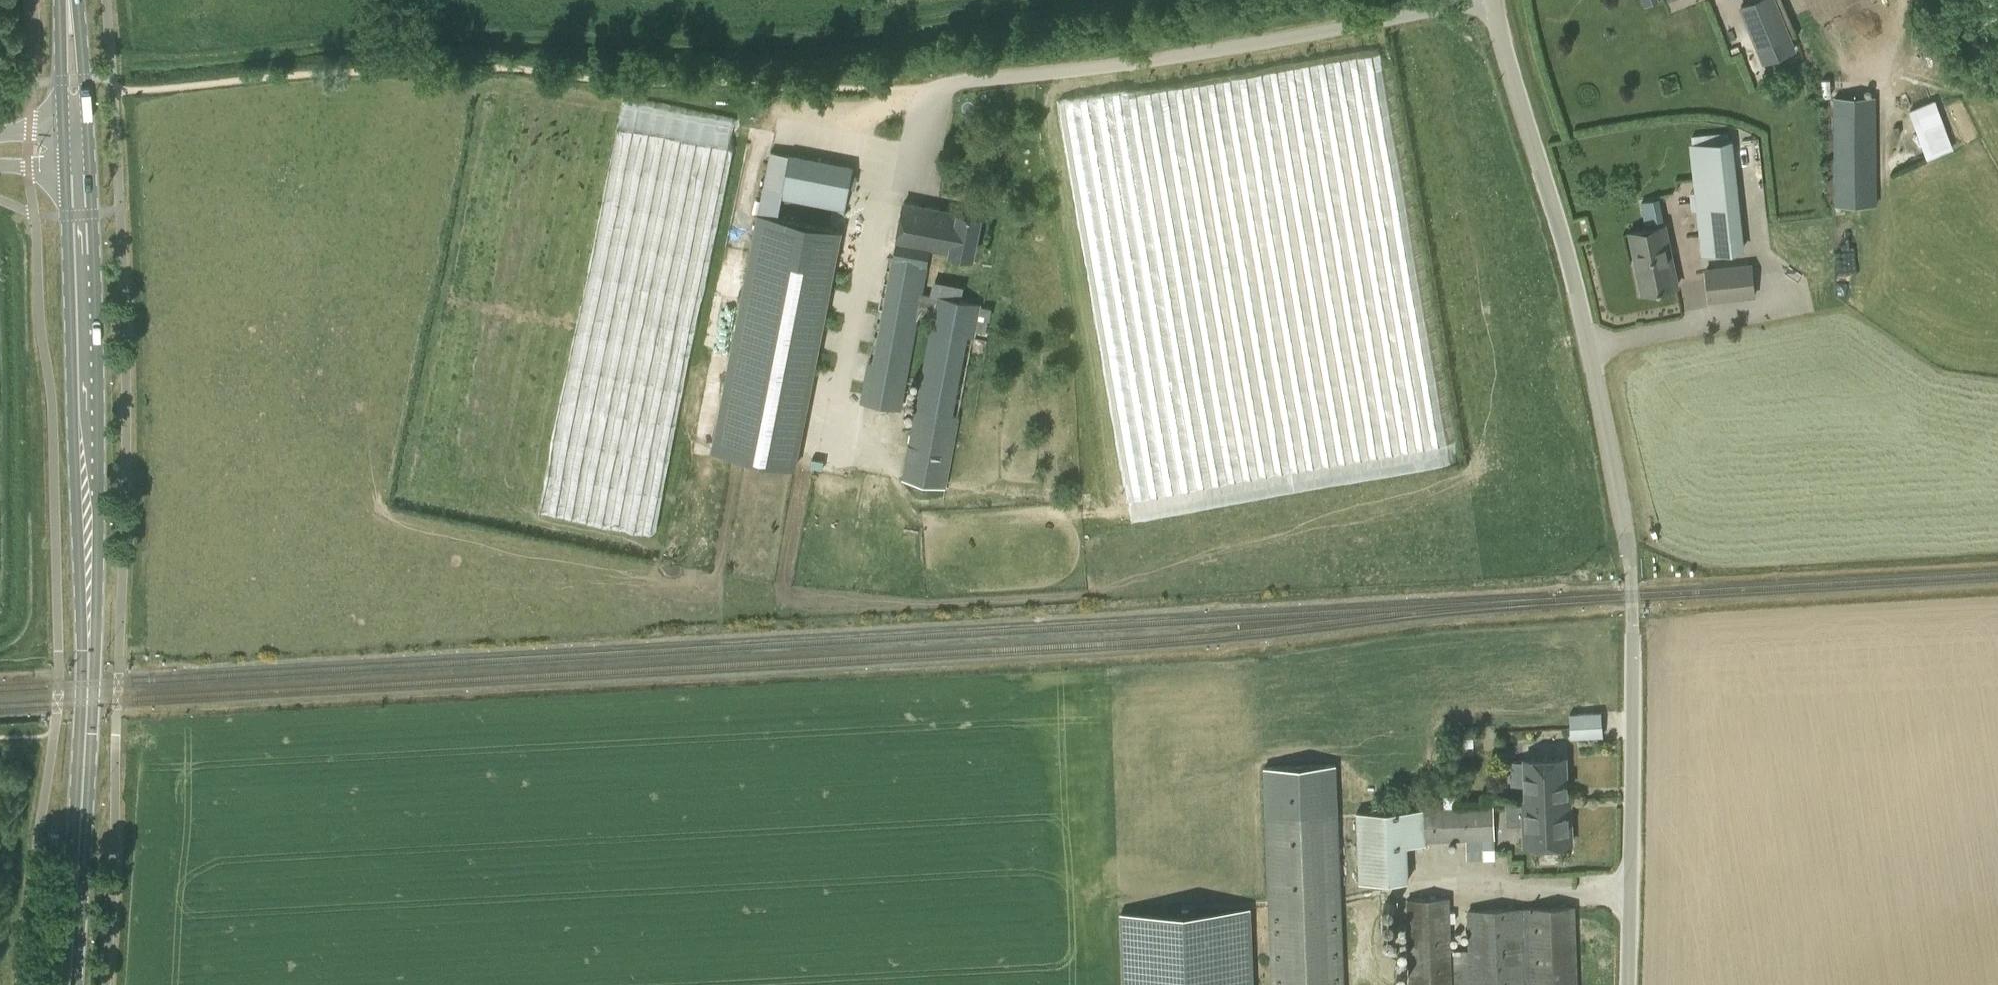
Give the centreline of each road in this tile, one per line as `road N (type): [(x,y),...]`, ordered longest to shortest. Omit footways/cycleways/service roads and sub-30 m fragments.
road 1 (unclassified): [(1628,984),(1629,552),(1574,261),(1516,96),(1492,0)]
road 2 (secondary): [(69,984),(91,618),(80,170)]

